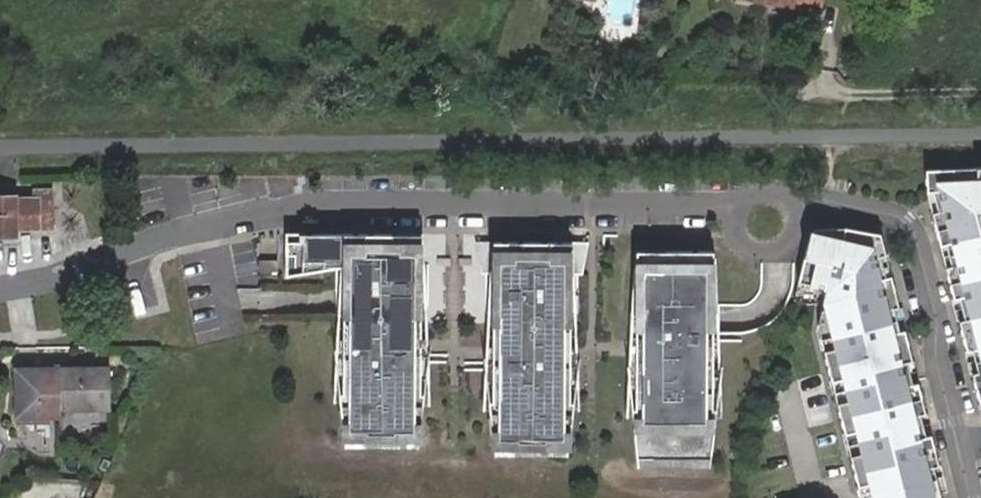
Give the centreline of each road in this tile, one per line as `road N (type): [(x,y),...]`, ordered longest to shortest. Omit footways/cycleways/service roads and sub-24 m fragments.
road 1 (residential): [(0,286),(310,203),(725,205),(744,215)]
road 2 (residential): [(790,215),(885,214),(908,225),(937,320),(936,358),(971,497)]
road 3 (residential): [(824,75),(837,91),(860,96),(980,97)]

